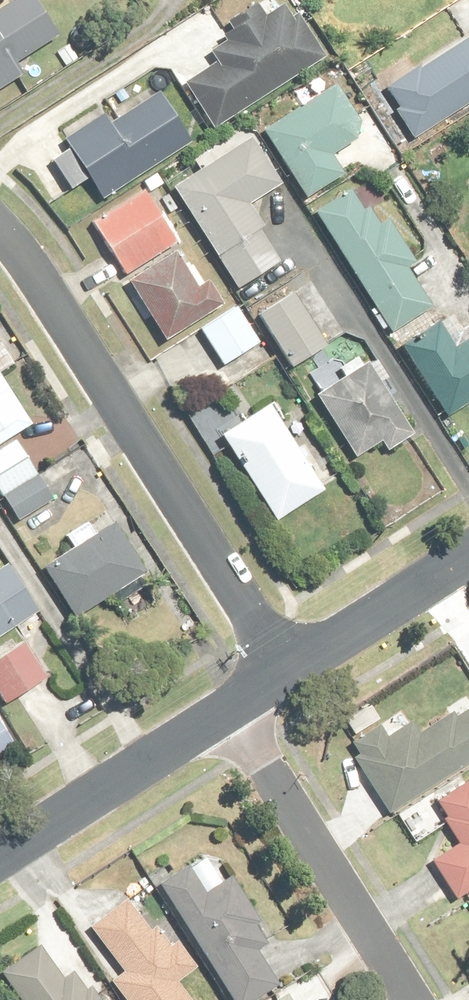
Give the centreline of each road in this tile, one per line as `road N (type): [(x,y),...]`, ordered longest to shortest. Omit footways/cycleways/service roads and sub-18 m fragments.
road 1 (residential): [(0,230),(293,674)]
road 2 (residential): [(411,999),(236,710)]
road 3 (tertiary): [(0,862),(236,710)]
road 4 (tertiary): [(293,674),(468,559)]

